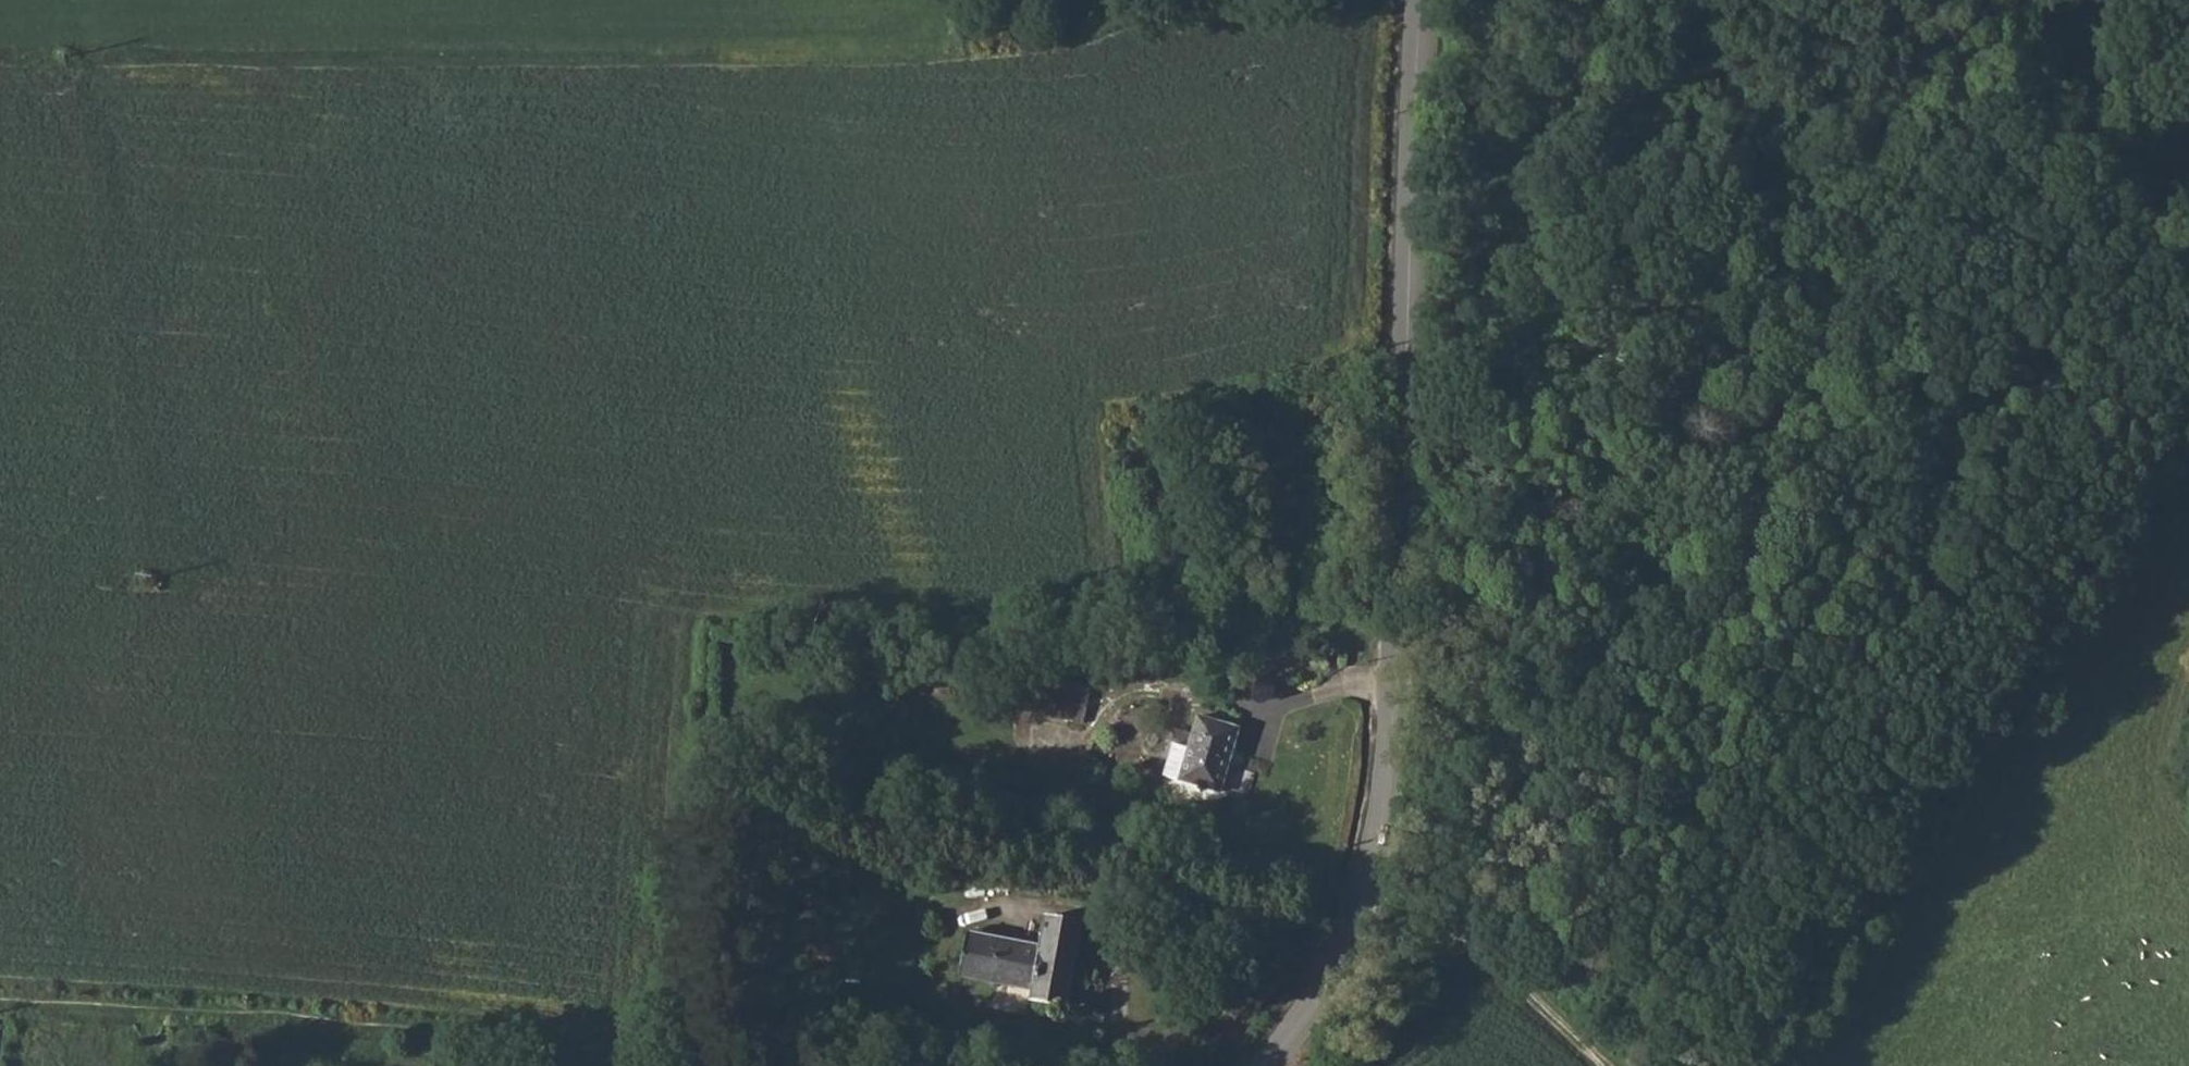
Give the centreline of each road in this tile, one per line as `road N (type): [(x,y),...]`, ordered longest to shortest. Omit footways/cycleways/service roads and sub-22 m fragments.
road 1 (tertiary): [(1266,1065),(1310,1008),(1346,927),(1385,797),(1422,0)]
road 2 (track): [(1613,1065),(1577,1032),(1450,952),(1346,927)]

